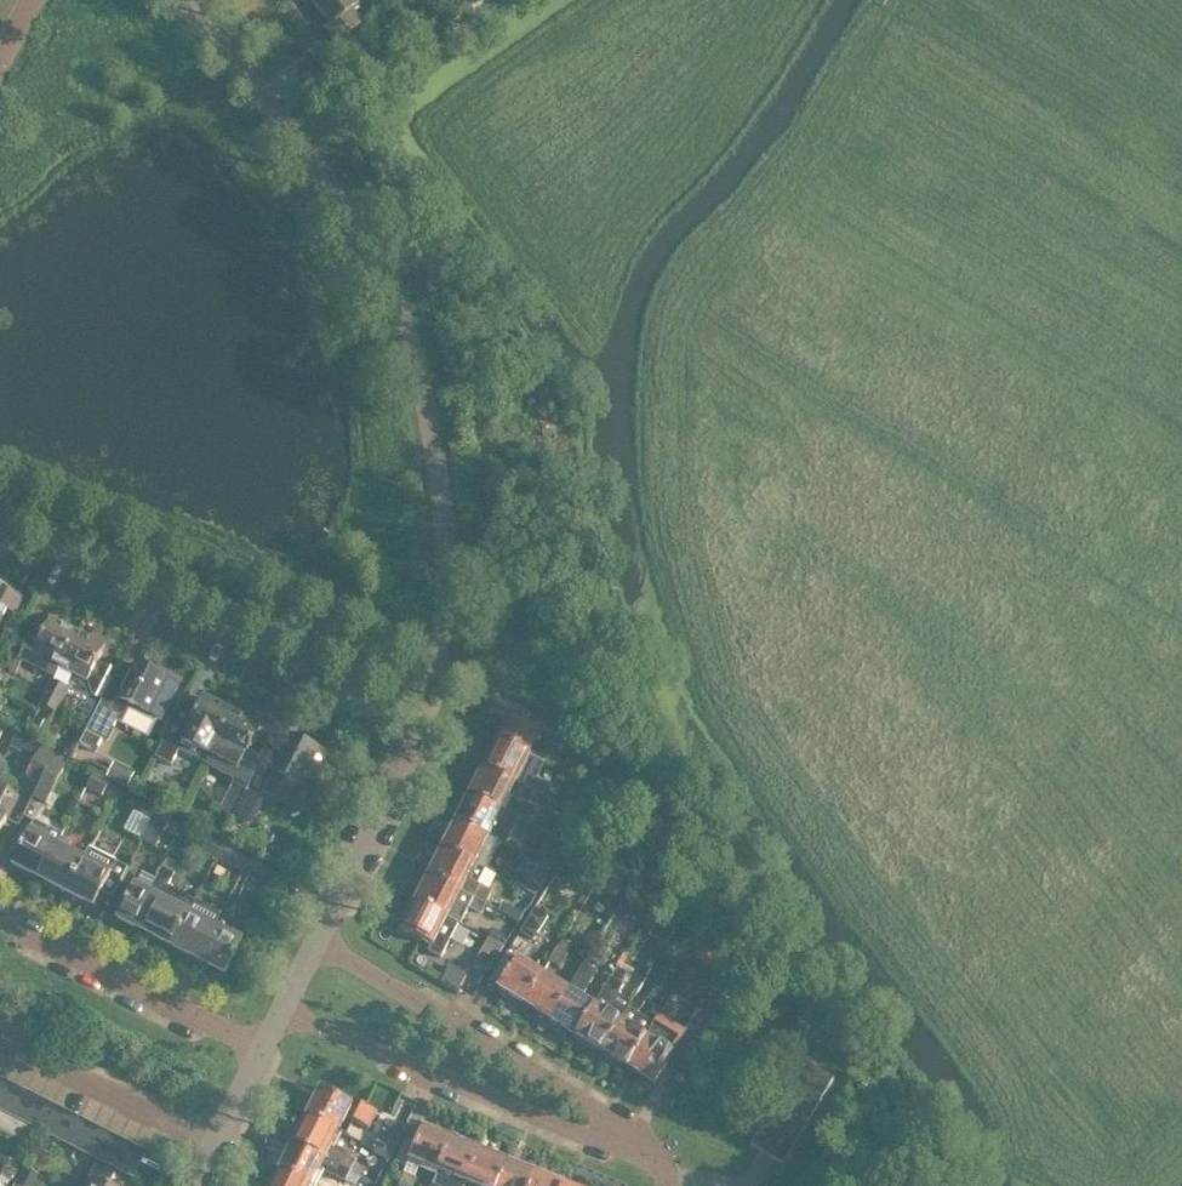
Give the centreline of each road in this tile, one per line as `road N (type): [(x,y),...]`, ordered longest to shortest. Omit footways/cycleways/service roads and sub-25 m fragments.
road 1 (residential): [(425,701),(441,640),(445,559),(432,436),(407,329),(368,241),(299,139),(178,0)]
road 2 (residential): [(425,701),(0,510)]
road 3 (residential): [(665,1185),(637,1126),(317,942)]
road 4 (residential): [(256,1053),(0,922)]
road 5 (residential): [(317,942),(425,701)]
road 6 (residential): [(211,1148),(0,1036)]
road 7 (residential): [(256,1053),(317,942)]

